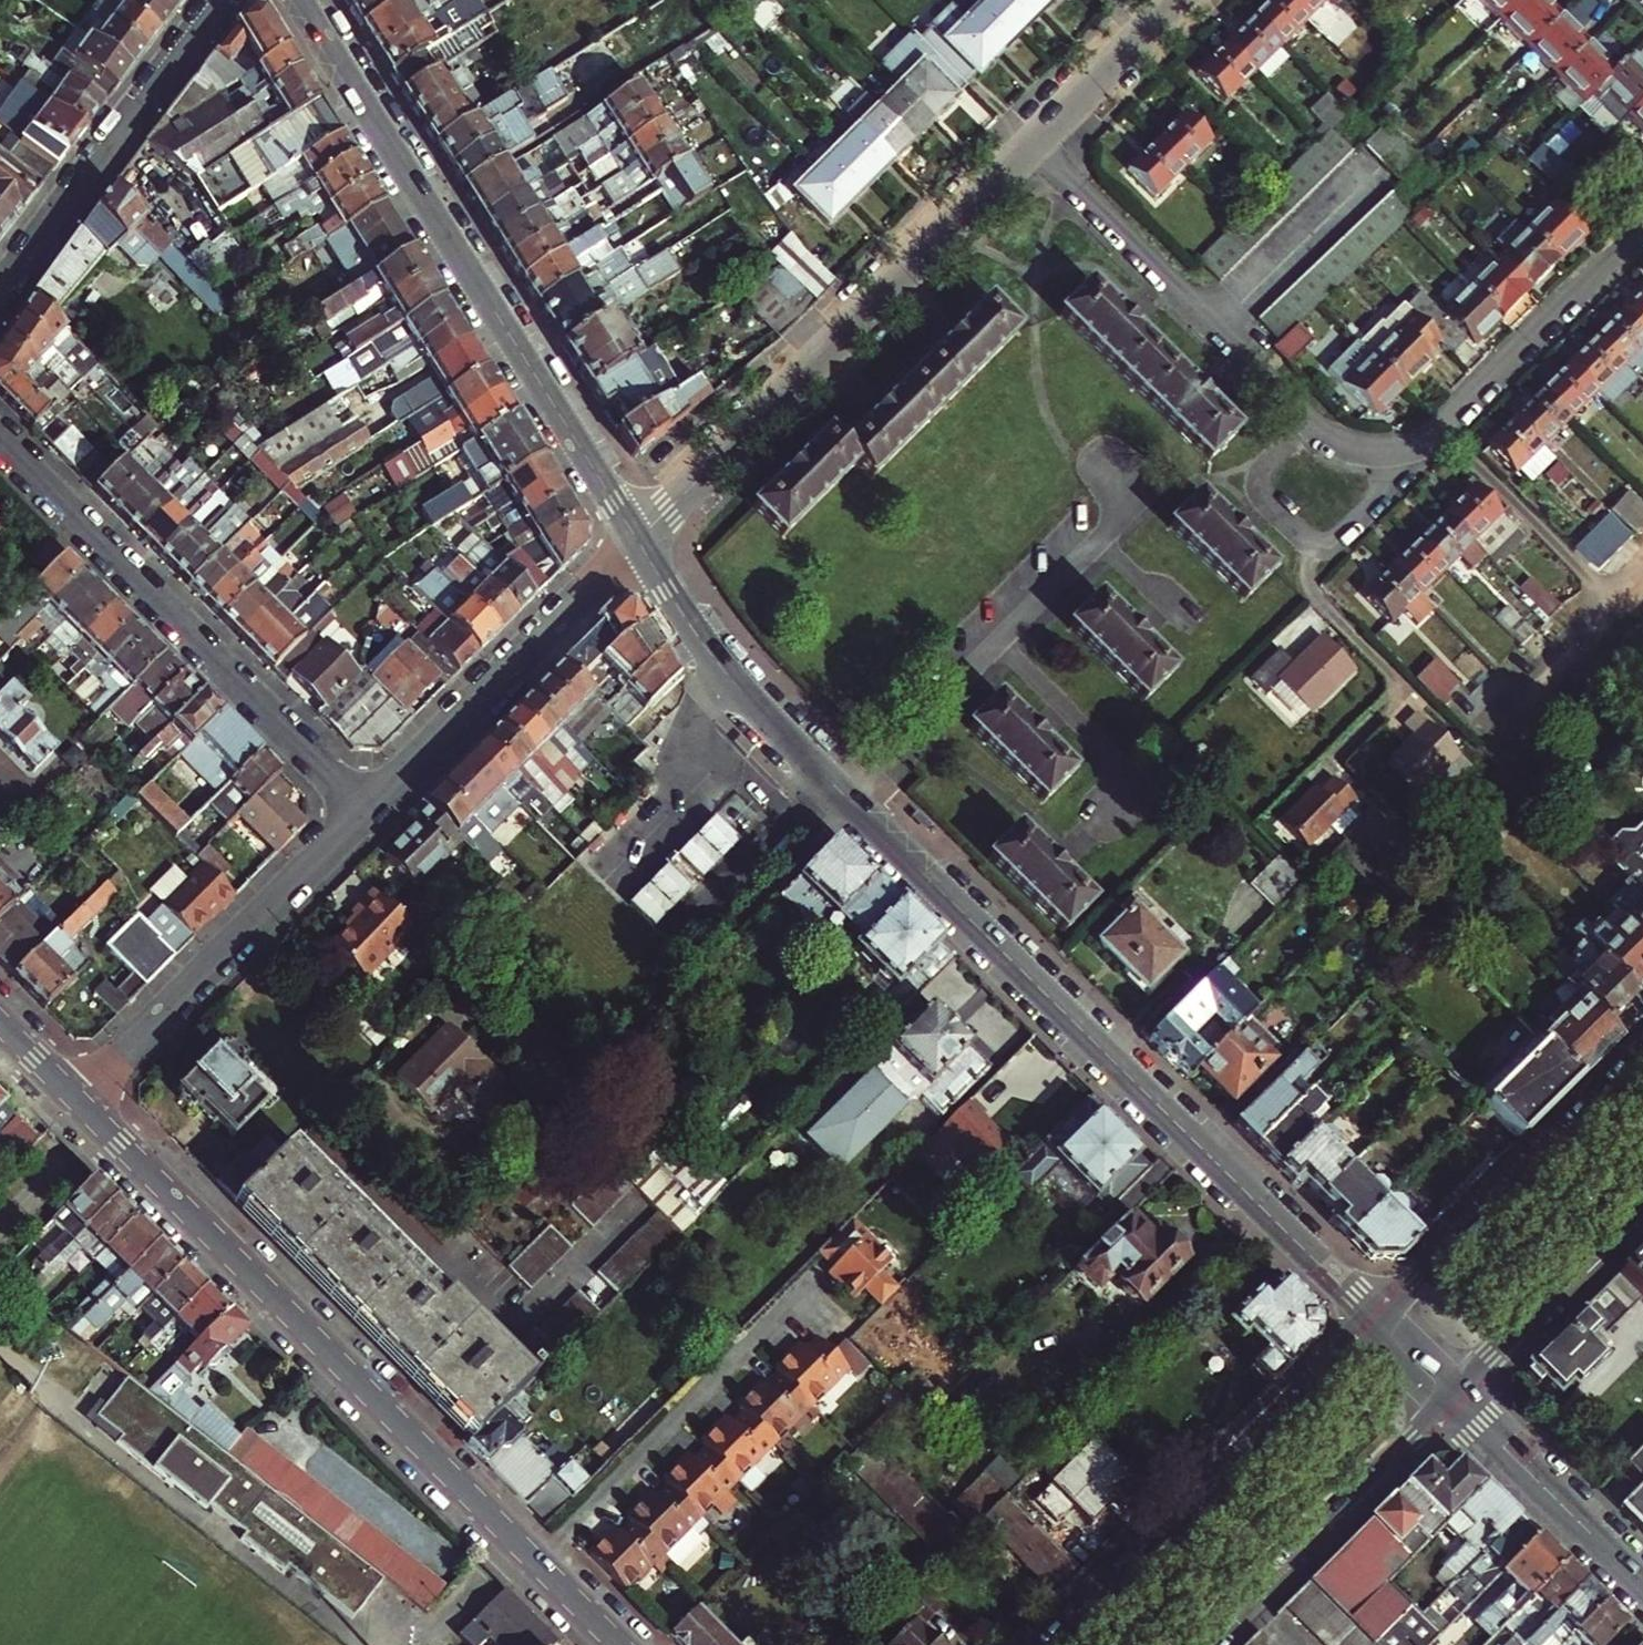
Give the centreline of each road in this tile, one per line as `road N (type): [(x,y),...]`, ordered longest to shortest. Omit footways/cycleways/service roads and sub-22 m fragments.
road 1 (secondary): [(637,539),(689,622),(765,718),(1375,1321)]
road 2 (residential): [(1030,145),(1299,417),(1358,451),(1395,452),(1440,428),(1642,225)]
road 3 (residential): [(536,1562),(74,1097)]
road 4 (secondary): [(298,0),(637,539)]
road 5 (residential): [(1030,145),(637,539)]
road 6 (residential): [(363,810),(0,436)]
road 7 (primary): [(1375,1321),(1049,1644)]
road 8 (residential): [(536,1562),(793,1297),(838,1340)]
road 9 (residential): [(74,1097),(363,810)]
road 10 (residential): [(363,810),(637,539)]
road 11 (primary): [(1642,1056),(1375,1321)]
road 12 (residential): [(221,0),(0,288)]
road 13 (primary): [(1202,1644),(1447,1391)]
road 14 (primary): [(1447,1391),(1642,1196)]
road 15 (secondary): [(1447,1391),(1642,1585)]
road 16 (residential): [(1177,0),(1030,145)]

